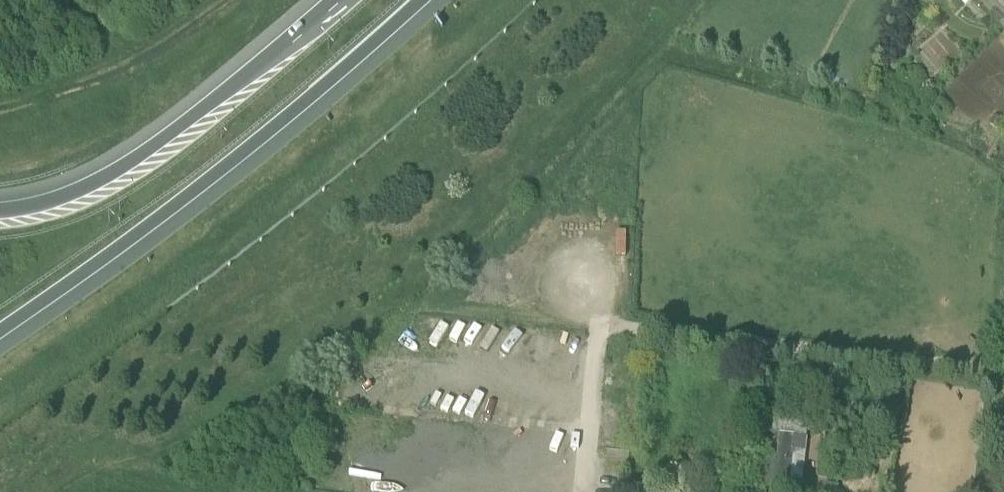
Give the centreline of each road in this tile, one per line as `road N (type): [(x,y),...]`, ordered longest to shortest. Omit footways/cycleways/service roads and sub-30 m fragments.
road 1 (unclassified): [(1003,375),(601,330),(585,491)]
road 2 (motorway): [(0,333),(167,217),(423,0)]
road 3 (motorway): [(340,0),(112,179),(68,200),(0,216)]

